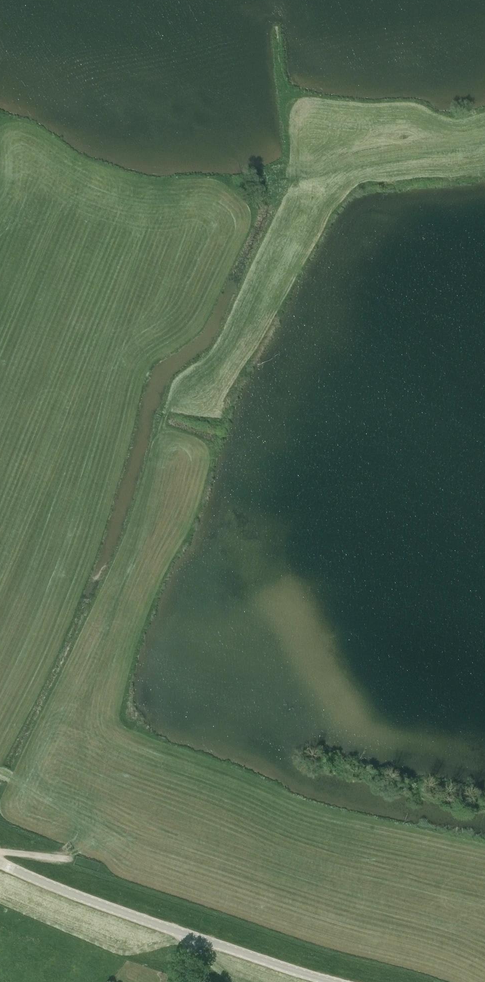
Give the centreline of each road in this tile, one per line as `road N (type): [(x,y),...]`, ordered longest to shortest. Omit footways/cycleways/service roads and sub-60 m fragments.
road 1 (unclassified): [(336,981),(0,865)]

